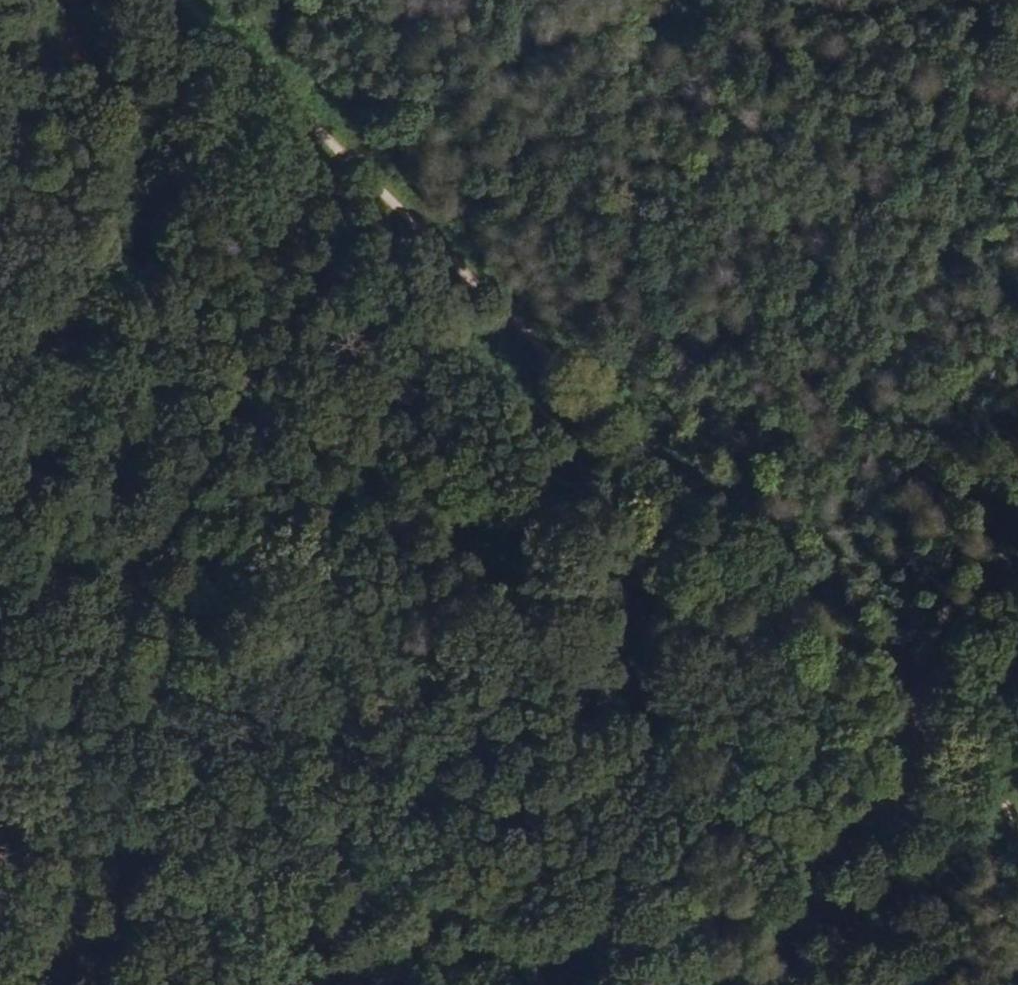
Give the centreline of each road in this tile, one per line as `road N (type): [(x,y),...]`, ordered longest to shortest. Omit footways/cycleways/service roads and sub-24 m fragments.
road 1 (track): [(904,709),(1017,818)]

